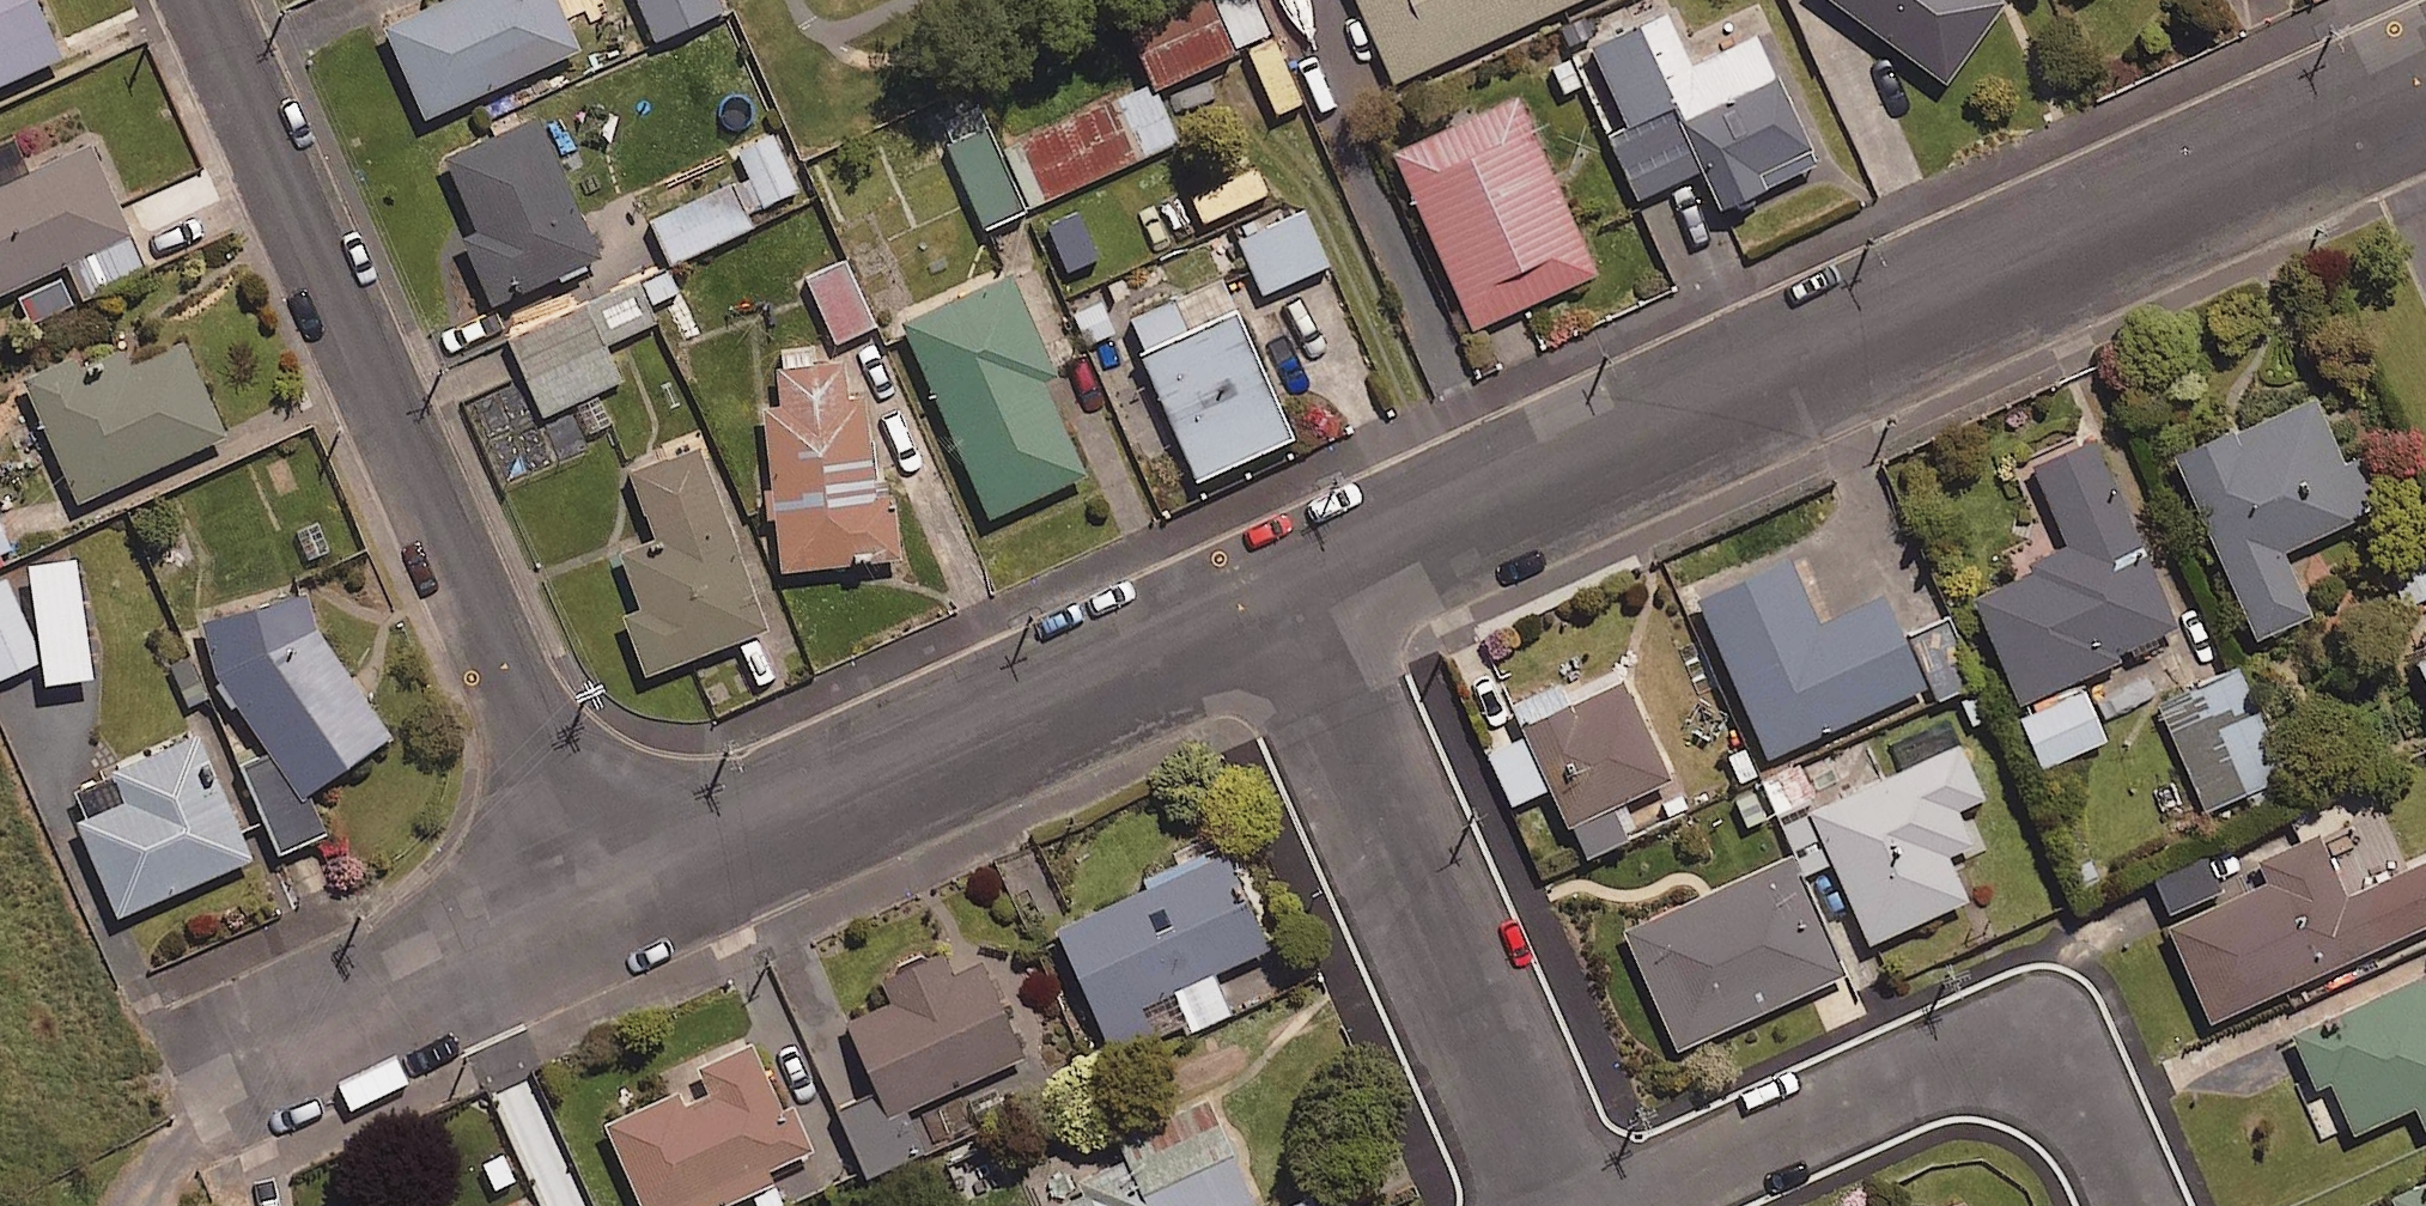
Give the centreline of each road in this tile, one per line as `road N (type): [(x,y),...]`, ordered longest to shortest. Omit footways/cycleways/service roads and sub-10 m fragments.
road 1 (residential): [(1276,595),(2372,105)]
road 2 (residential): [(610,894),(205,0)]
road 3 (residential): [(610,894),(1276,595)]
road 4 (residential): [(1276,595),(1554,1205)]
road 5 (residential): [(1632,1205),(1978,1058),(2041,1065),(2089,1108),(2133,1205)]
road 6 (residential): [(209,1077),(610,894)]
road 7 (residential): [(2425,225),(2372,105)]

